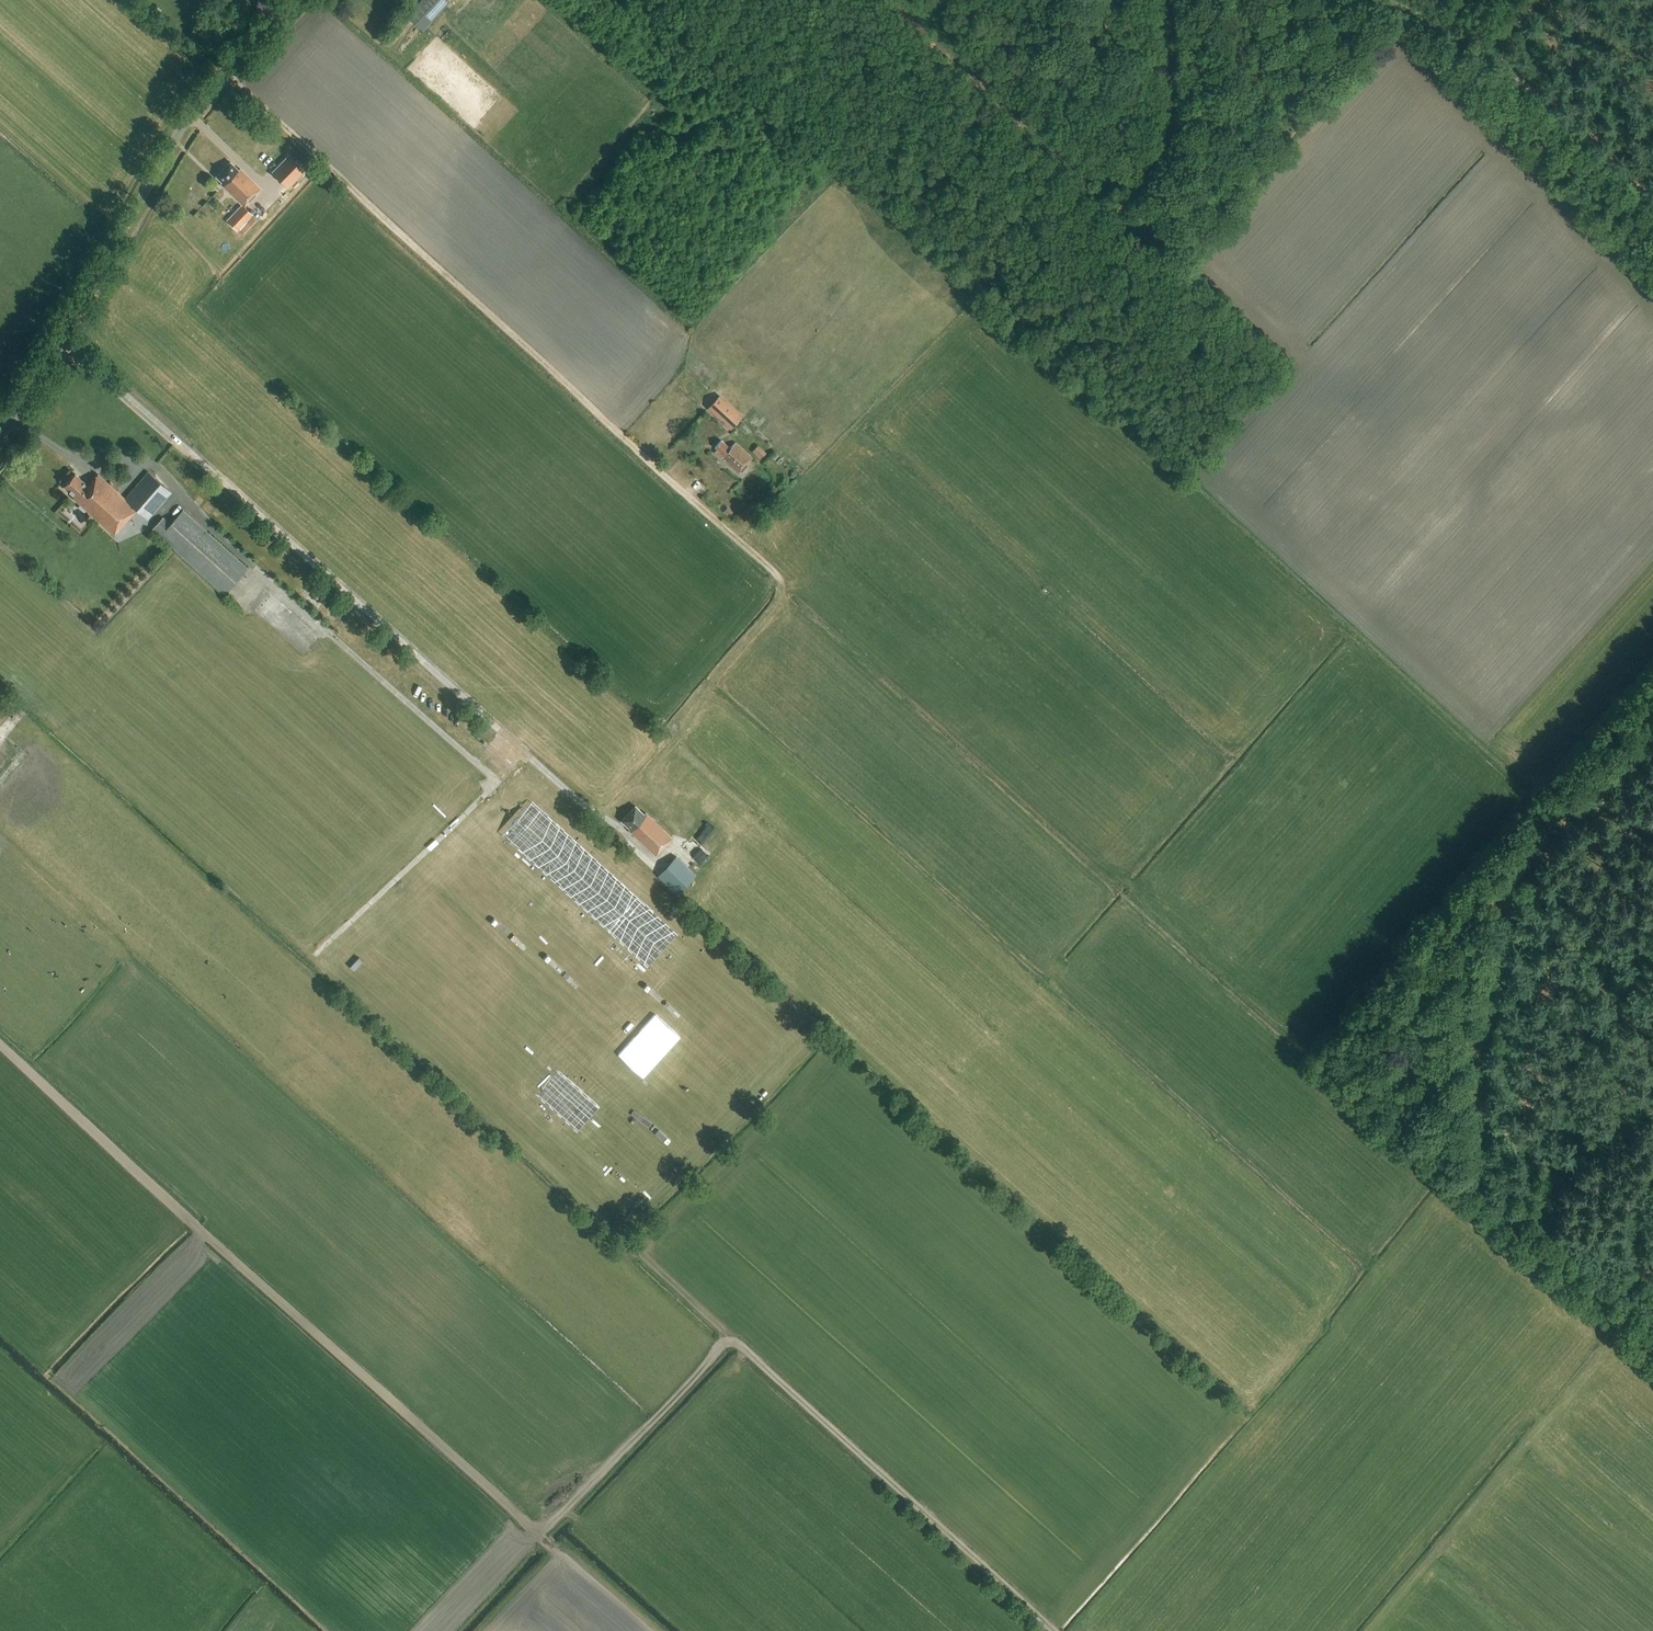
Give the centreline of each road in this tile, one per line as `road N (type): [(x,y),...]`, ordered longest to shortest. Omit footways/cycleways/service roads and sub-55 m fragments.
road 1 (track): [(1652,1350),(1484,1198),(1471,1093),(1492,928),(1513,861),(1537,825),(1652,724)]
road 2 (unclassified): [(0,441),(205,98),(291,0)]
road 3 (track): [(1652,209),(1487,51),(1378,0)]

